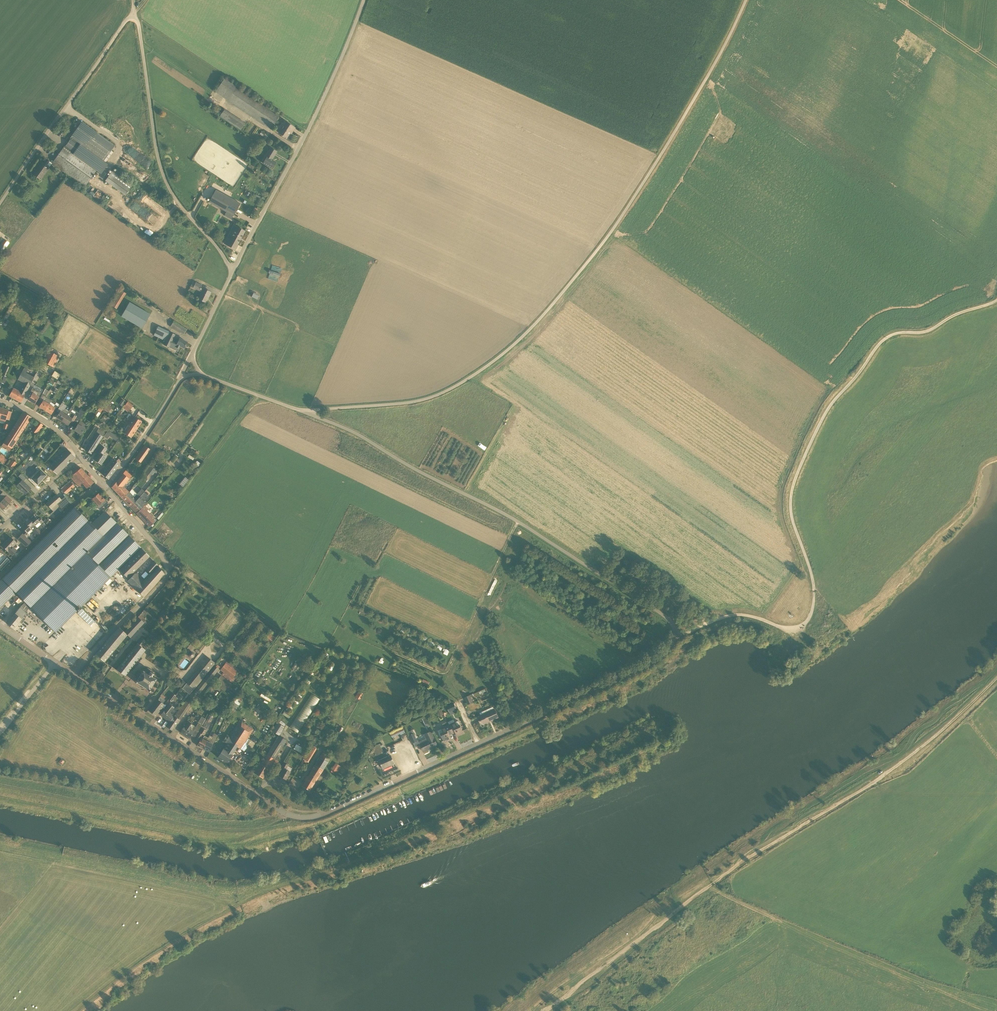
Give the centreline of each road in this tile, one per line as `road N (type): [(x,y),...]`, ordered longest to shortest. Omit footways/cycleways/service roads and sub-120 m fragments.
road 1 (unclassified): [(301,410),(428,398),(518,341),(617,223),(746,0)]
road 2 (track): [(675,636),(733,616),(787,627),(805,621),(814,585),(791,501),(827,411),(887,336),(925,332),(996,301)]
road 3 (track): [(996,679),(919,746),(545,1010)]
road 4 (unclassified): [(0,203),(133,18),(168,188),(233,272)]
road 5 (unclassified): [(188,751),(286,813),(311,817),(478,744)]
road 6 (unclassified): [(233,272),(301,146),(364,0)]
road 7 (unclassified): [(552,711),(645,667),(675,636),(663,615),(557,546)]
road 8 (unclassified): [(557,546),(301,410)]
road 9 (track): [(79,1010),(208,921),(321,875)]
road 10 (unclassified): [(74,676),(168,574),(155,544),(105,487)]
road 11 (track): [(444,677),(514,519)]
road 12 (unclassified): [(552,711),(578,599),(557,546)]
road 13 (unclassified): [(188,751),(74,676)]
road 14 (unclassified): [(105,487),(182,376)]

